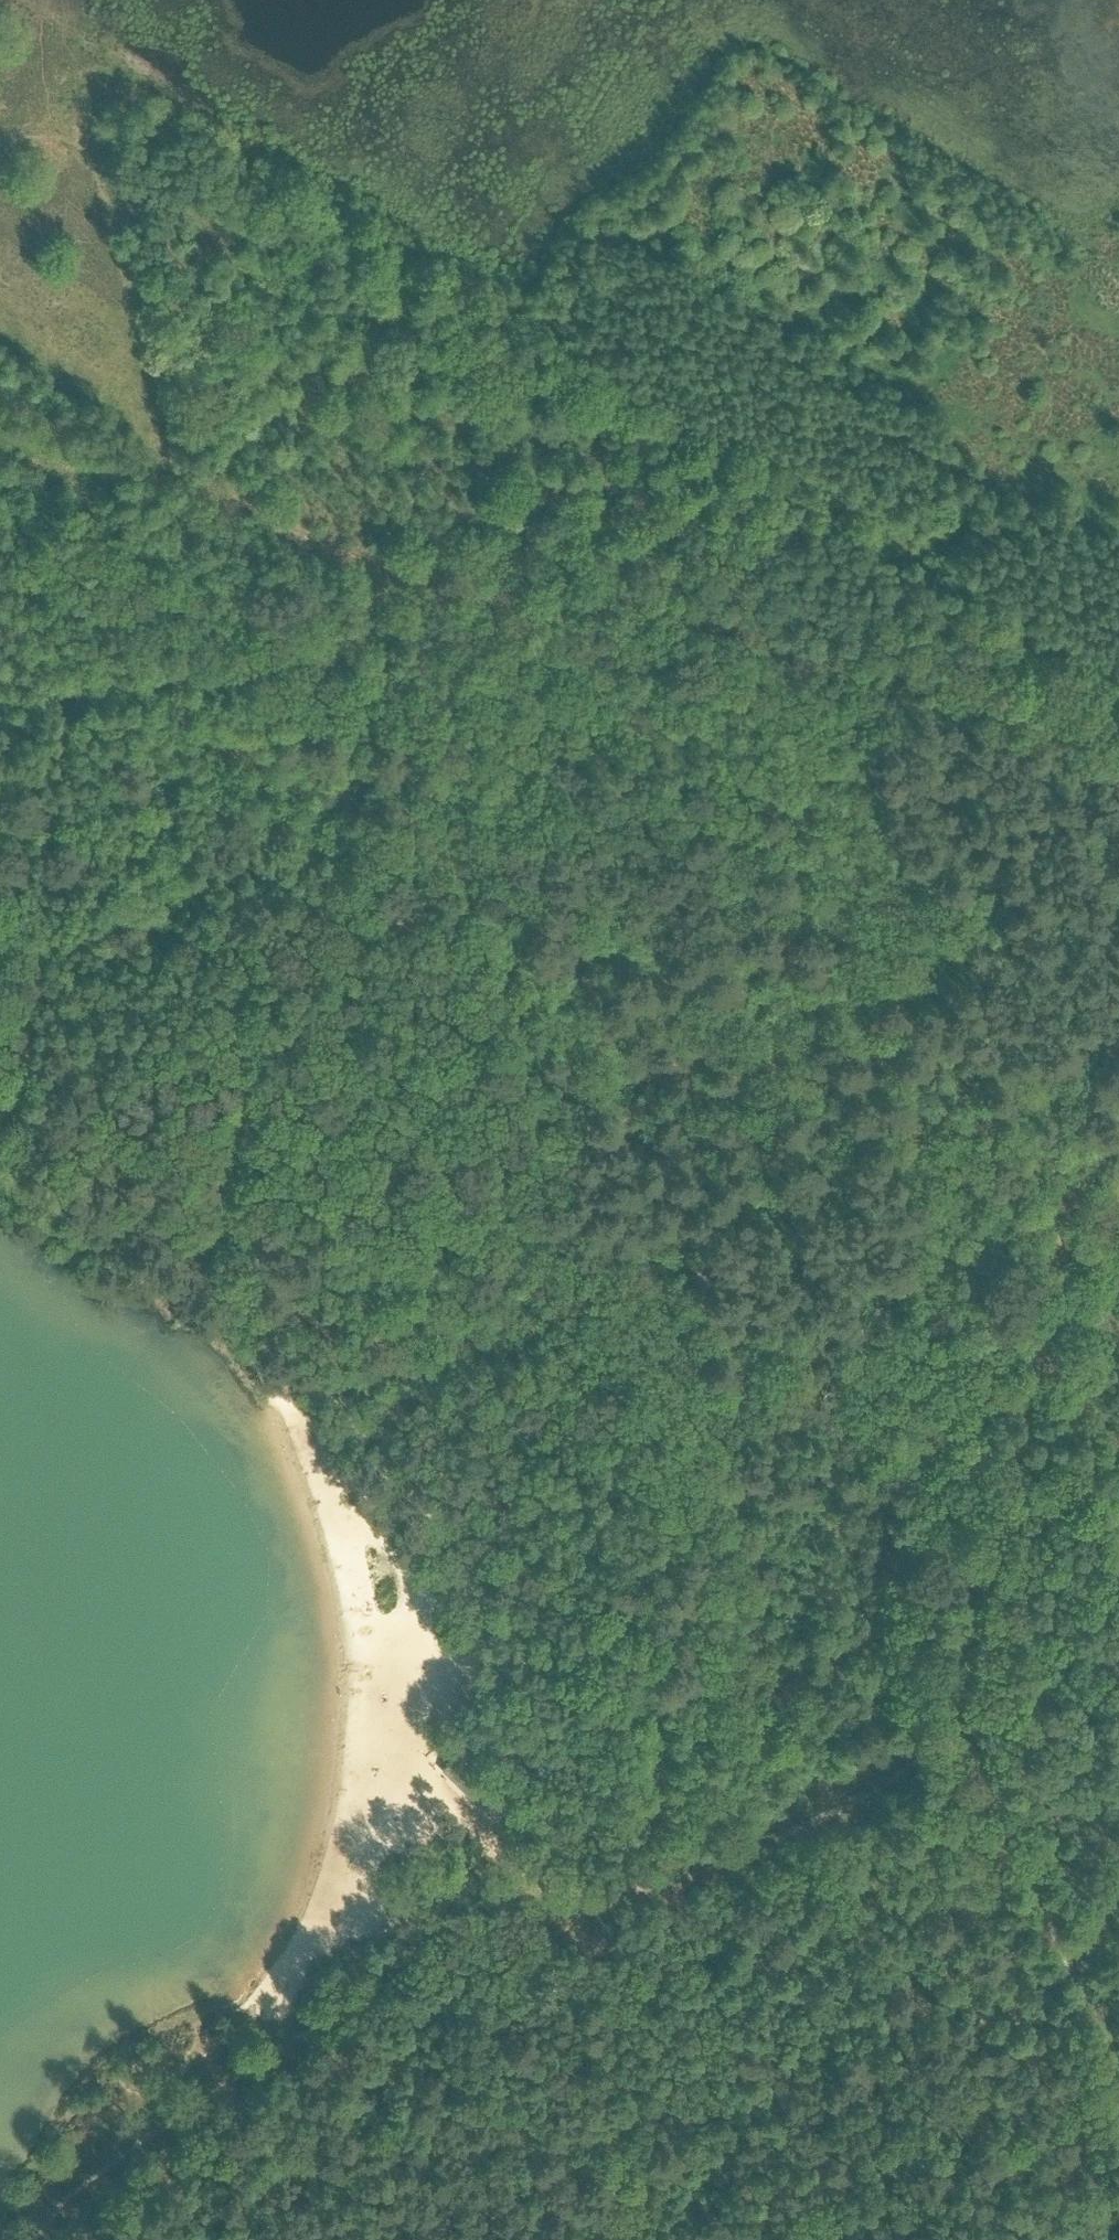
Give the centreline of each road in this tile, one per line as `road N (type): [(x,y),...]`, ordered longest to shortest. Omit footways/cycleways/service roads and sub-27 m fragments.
road 1 (track): [(58,698),(120,680),(300,666),(339,654),(384,583),(496,608),(628,616),(793,667),(978,697),(1046,732),(1118,788)]
road 2 (track): [(1118,1126),(1076,1209),(1044,1324),(965,1704),(971,1726)]
road 3 (track): [(971,1726),(1118,2032)]
road 4 (track): [(34,1006),(58,698)]

